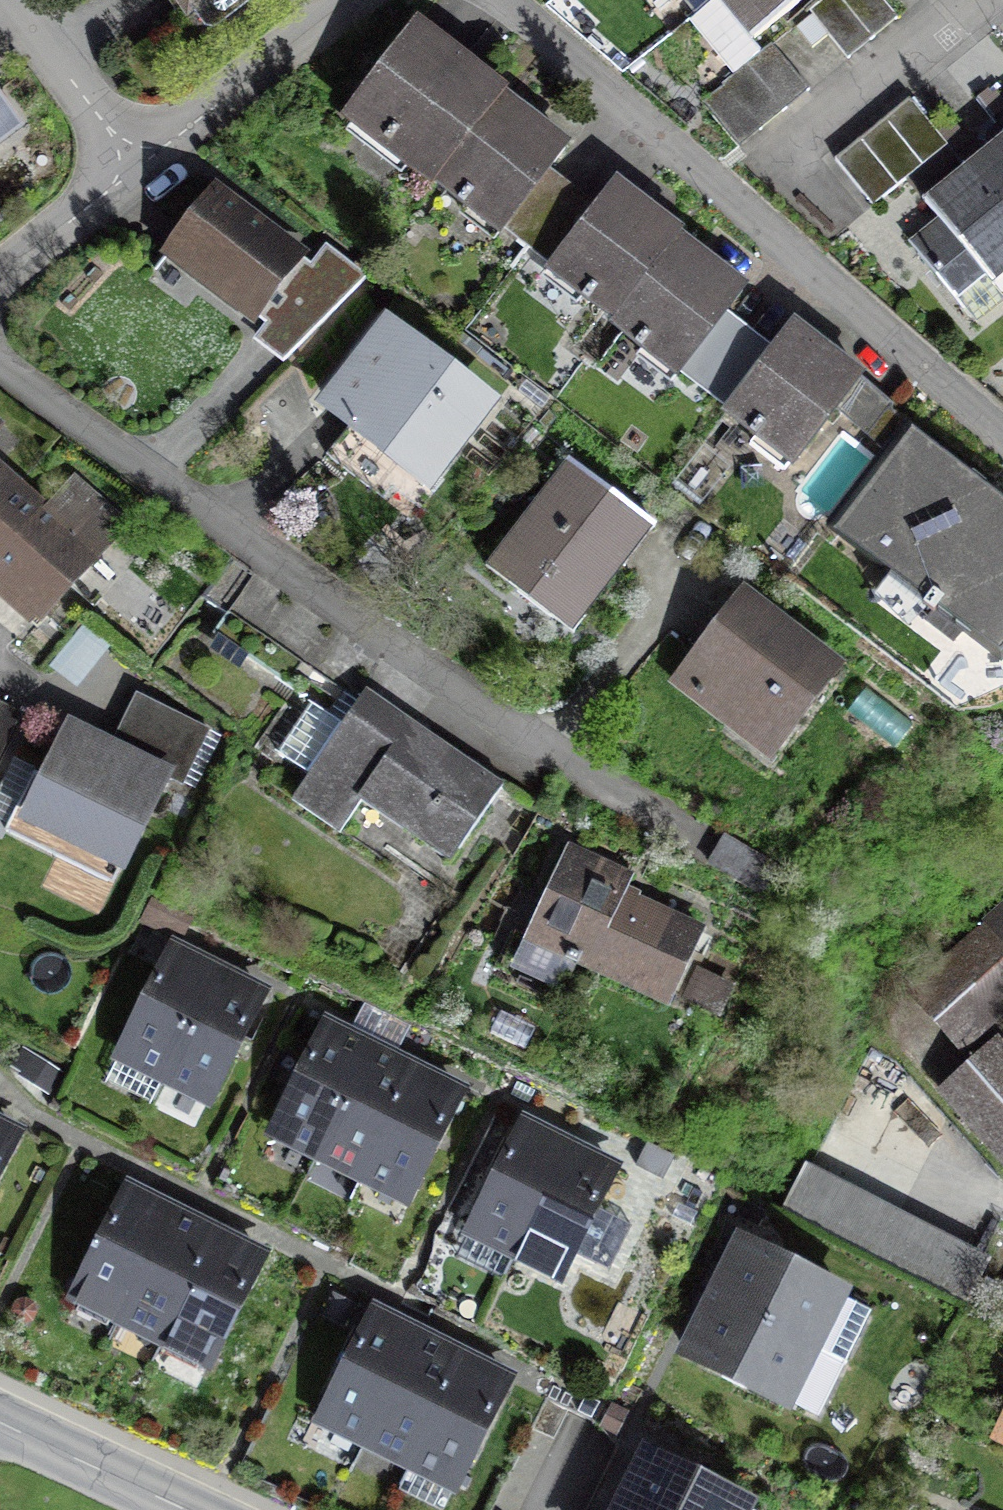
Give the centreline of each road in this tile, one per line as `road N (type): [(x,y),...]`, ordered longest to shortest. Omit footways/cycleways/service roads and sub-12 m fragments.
road 1 (residential): [(713,844),(555,752),(0,351)]
road 2 (residential): [(496,0),(1002,429)]
road 3 (residential): [(132,156),(175,139),(348,0)]
road 4 (residential): [(789,159),(984,0)]
road 5 (residential): [(132,156),(12,0)]
road 6 (residential): [(176,1509),(0,1424)]
road 7 (residential): [(0,279),(107,191),(132,156)]

